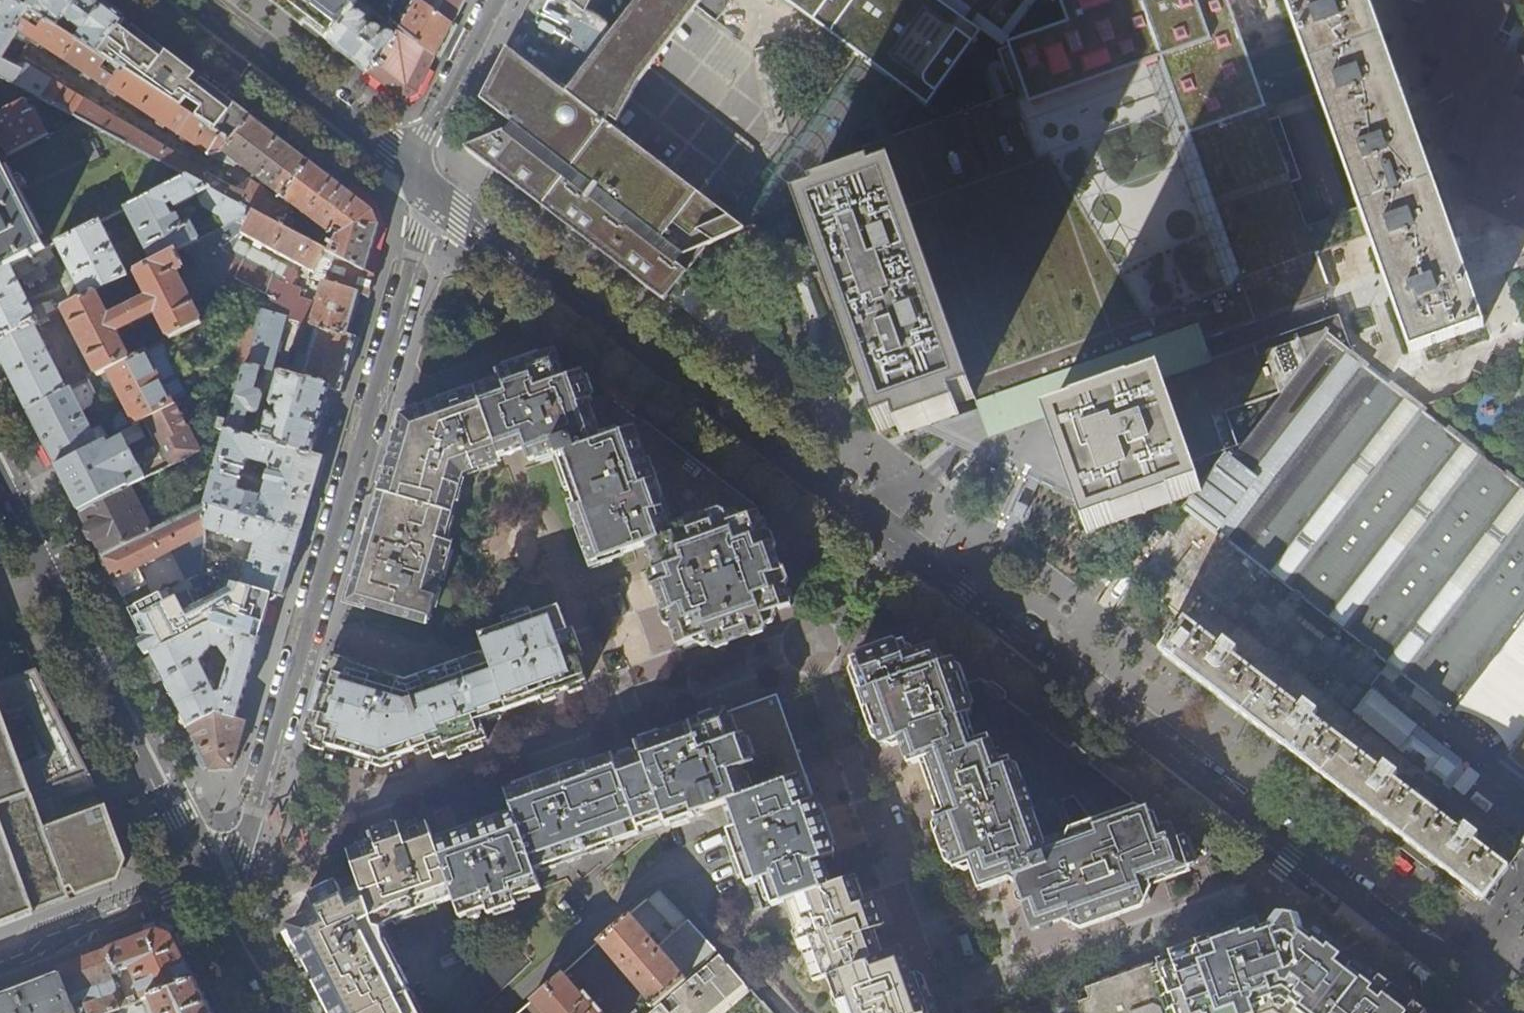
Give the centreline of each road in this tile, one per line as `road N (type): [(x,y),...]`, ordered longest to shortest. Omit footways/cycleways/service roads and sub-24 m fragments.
road 1 (secondary): [(1512,1012),(877,525)]
road 2 (residential): [(1523,466),(1314,310),(958,446),(877,525)]
road 3 (residential): [(423,177),(417,230),(245,845),(208,885)]
road 4 (secondary): [(877,525),(423,177)]
road 5 (secondary): [(0,475),(208,885)]
road 6 (unclassified): [(1523,422),(1381,0)]
road 7 (secondary): [(423,177),(194,0)]
road 8 (residential): [(0,962),(208,885)]
road 9 (residential): [(497,0),(428,132),(423,177)]
road 10 (secondary): [(208,885),(273,1012)]

